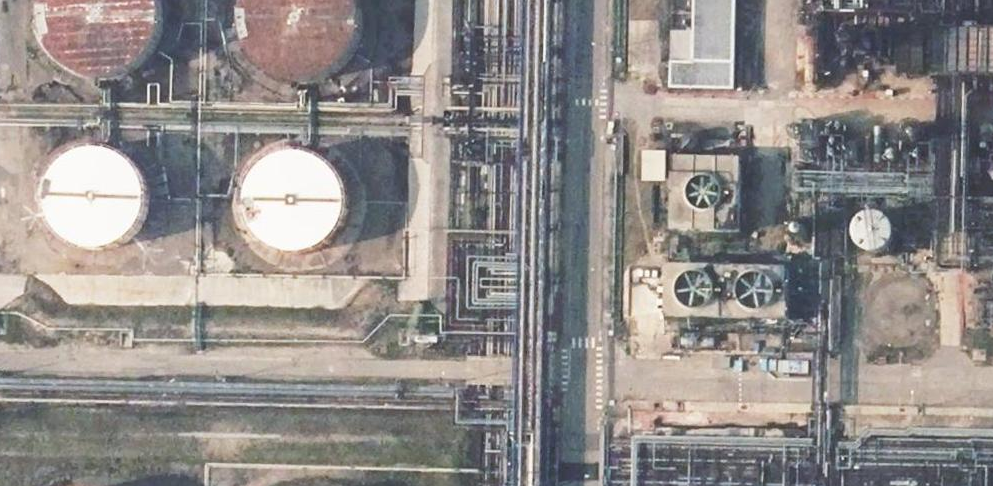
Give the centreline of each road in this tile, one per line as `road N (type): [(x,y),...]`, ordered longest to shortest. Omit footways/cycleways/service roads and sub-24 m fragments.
road 1 (unclassified): [(589,0),(579,485)]

